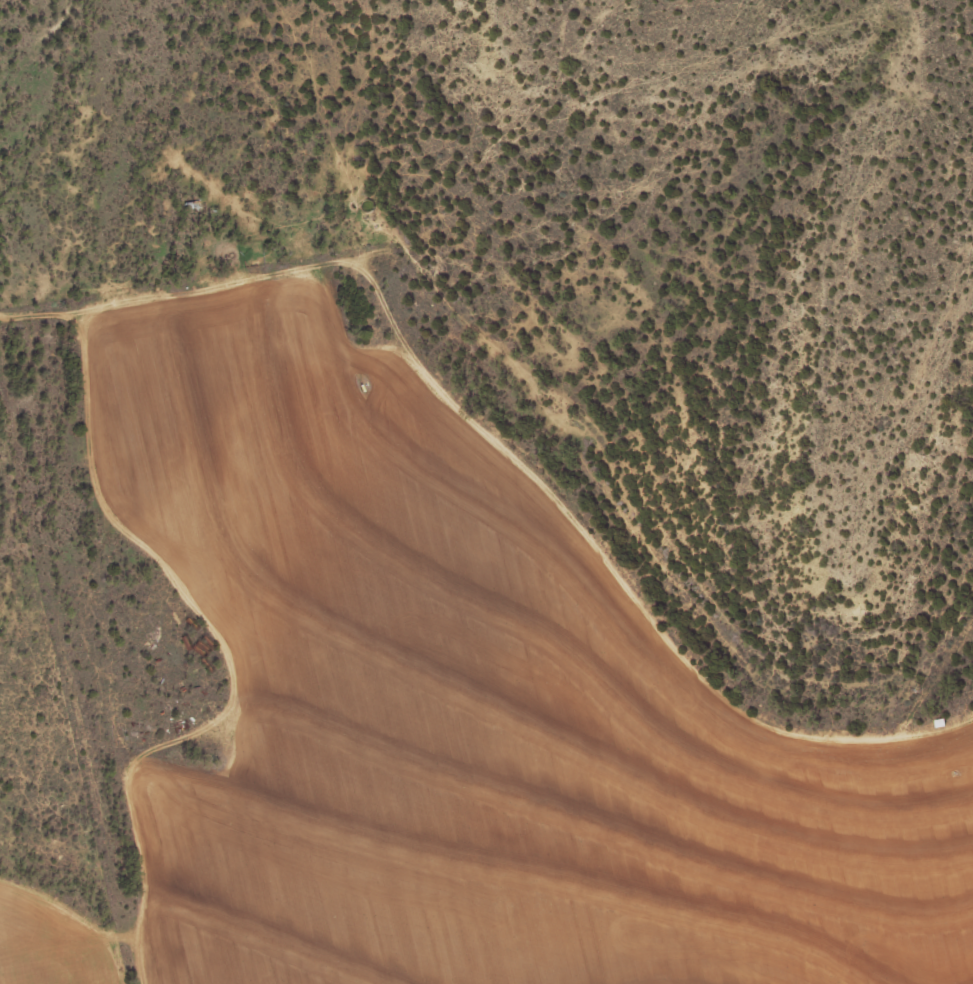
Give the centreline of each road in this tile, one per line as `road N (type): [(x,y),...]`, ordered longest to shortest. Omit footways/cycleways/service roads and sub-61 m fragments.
road 1 (residential): [(129,983),(0,380)]

